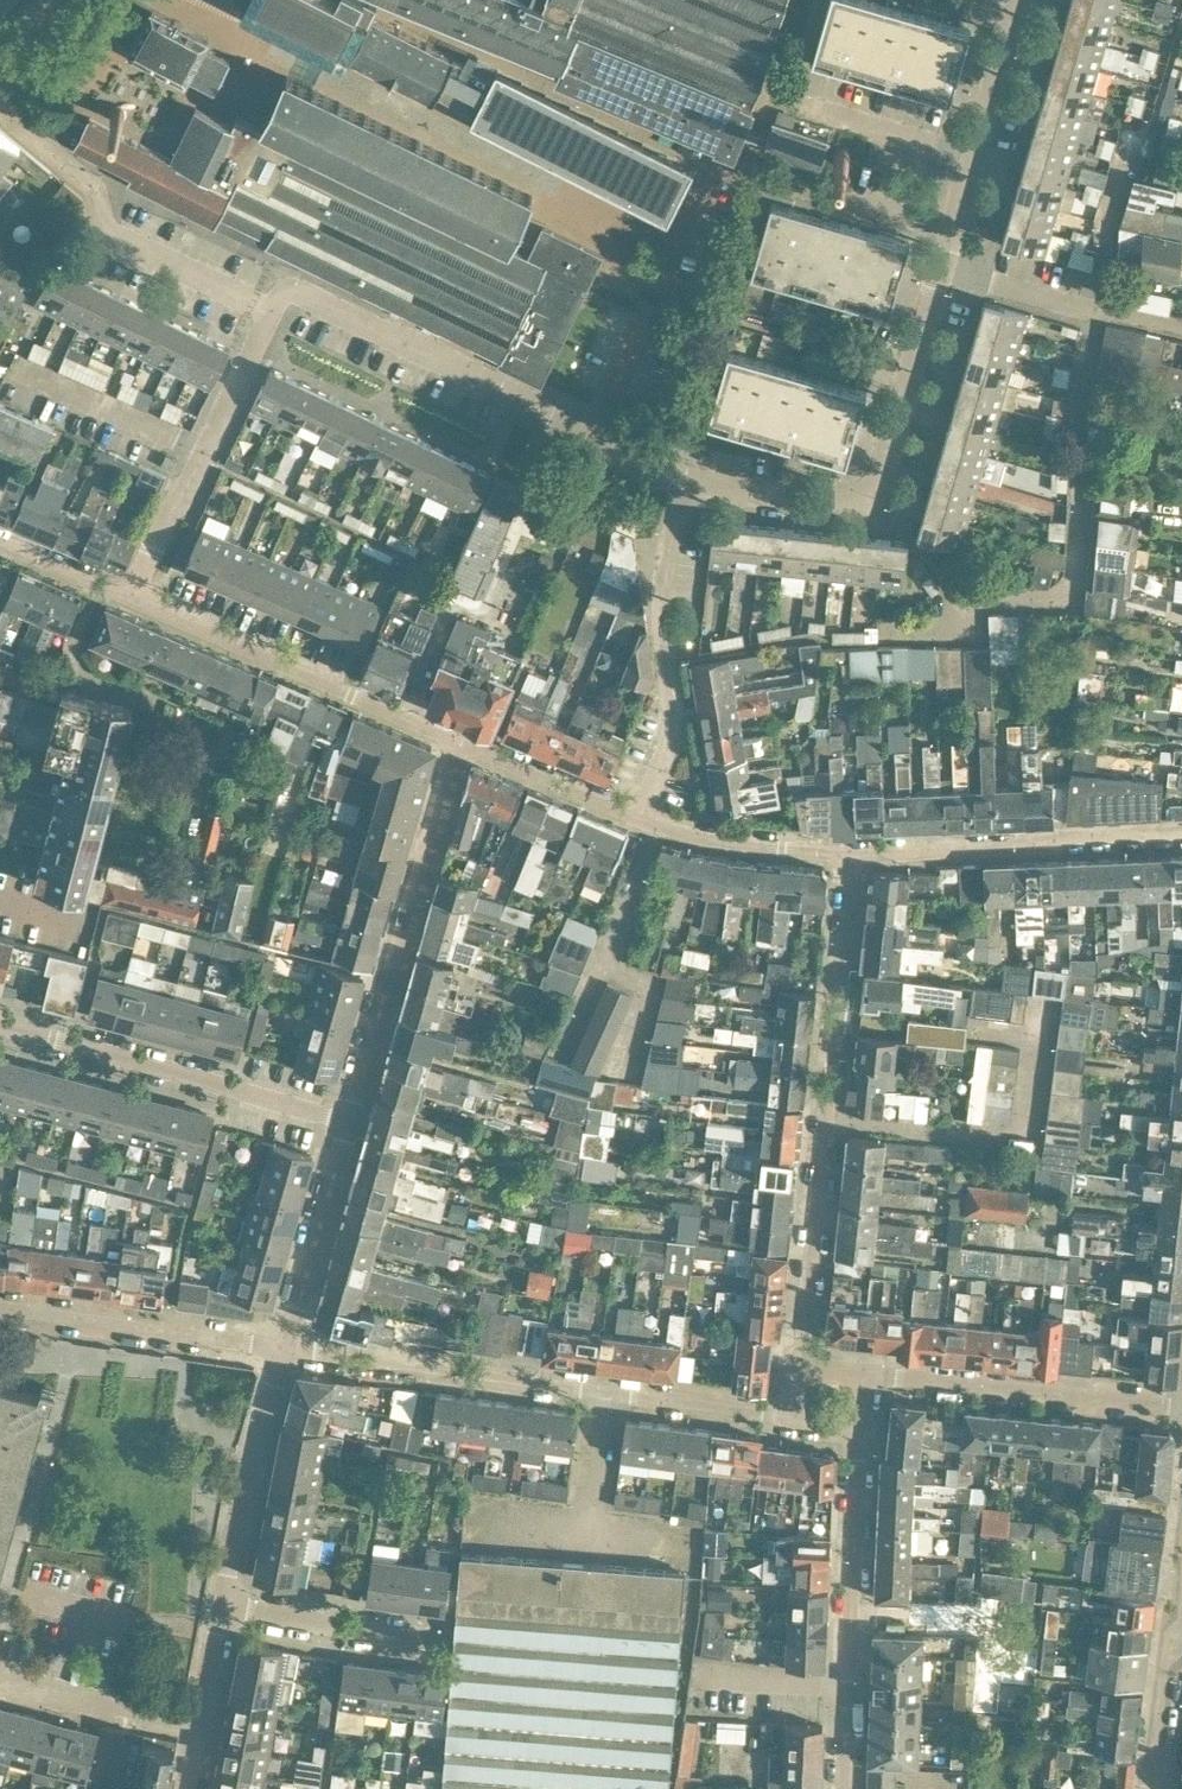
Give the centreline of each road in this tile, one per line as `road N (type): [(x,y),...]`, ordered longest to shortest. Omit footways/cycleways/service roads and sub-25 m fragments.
road 1 (residential): [(854,853),(802,1367)]
road 2 (residential): [(287,1347),(797,1419)]
road 3 (residential): [(696,479),(302,291),(270,308)]
road 4 (residential): [(943,267),(876,493),(854,503),(696,479)]
road 5 (residential): [(350,1121),(458,742)]
road 6 (residential): [(350,1121),(0,1024)]
road 7 (residential): [(861,1428),(843,1788)]
road 8 (residential): [(131,597),(458,742)]
road 9 (residential): [(640,818),(672,737),(661,579),(696,479)]
road 10 (residential): [(270,308),(107,229),(97,190),(0,107)]
road 11 (residential): [(854,853),(1181,832)]
road 12 (residential): [(131,597),(270,308)]
road 13 (residential): [(1181,1406),(867,1374)]
road 14 (residential): [(0,1310),(287,1347)]
road 15 (residential): [(1020,0),(943,267)]
road 16 (residential): [(222,1607),(247,1476),(287,1347)]
road 17 (residential): [(1151,1788),(1181,1537)]
road 18 (residential): [(1181,327),(943,267)]
road 19 (residential): [(287,1347),(350,1121)]
road 20 (residential): [(438,1640),(222,1607)]
road 21 (residential): [(640,818),(699,836),(854,853)]
road 22 (residential): [(197,1725),(0,1680)]
road 23 (residential): [(458,742),(640,818)]
road 24 (residential): [(0,541),(131,597)]
road 25 (residential): [(197,1725),(222,1607)]

